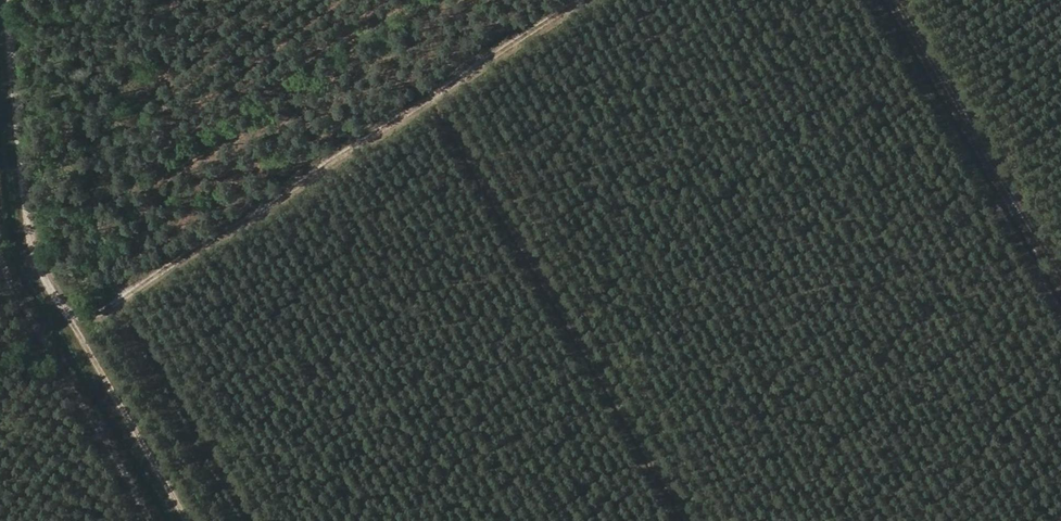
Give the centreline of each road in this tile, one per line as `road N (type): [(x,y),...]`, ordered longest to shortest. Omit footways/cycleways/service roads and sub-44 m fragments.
road 1 (track): [(67,315),(113,302),(585,0)]
road 2 (track): [(188,520),(37,259),(13,0)]
road 3 (track): [(439,93),(701,520)]
road 4 (track): [(909,0),(1060,259)]

